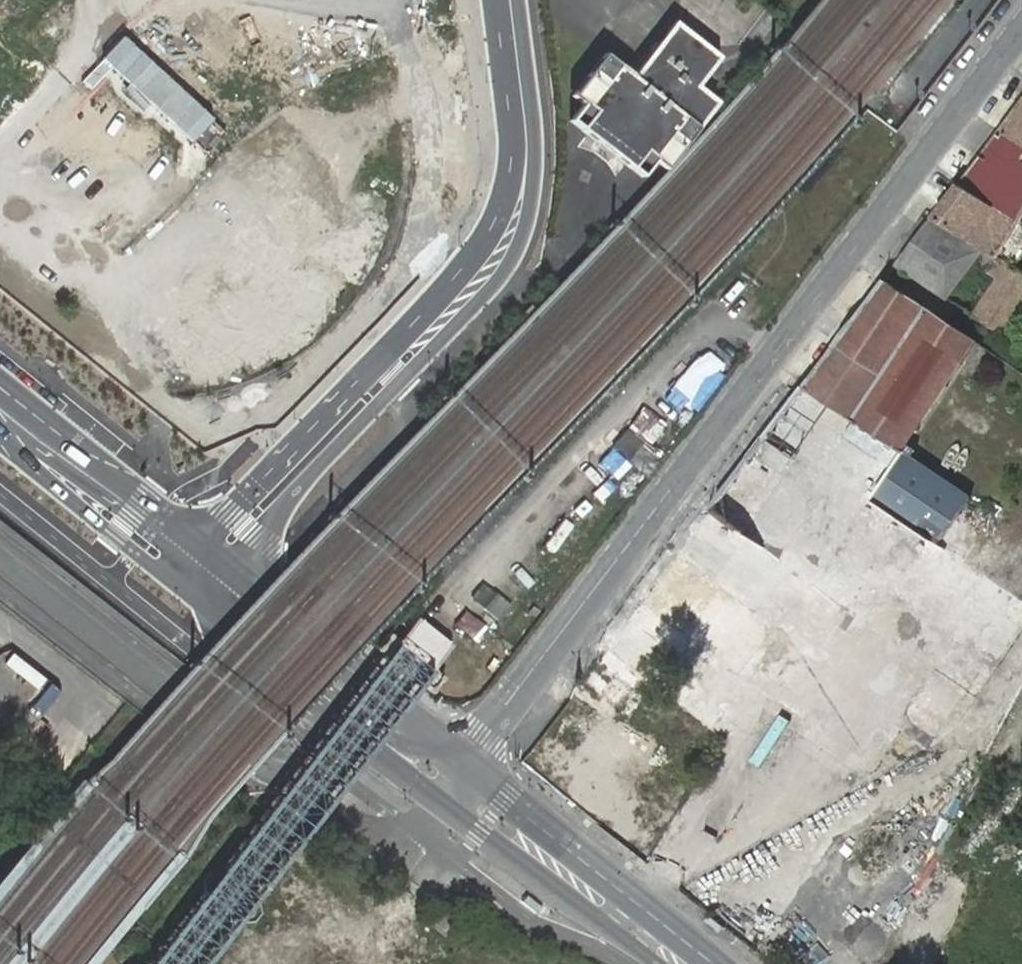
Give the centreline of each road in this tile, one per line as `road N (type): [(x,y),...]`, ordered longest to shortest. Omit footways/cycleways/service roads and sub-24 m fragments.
road 1 (tertiary): [(463,761),(1021,36)]
road 2 (secondary): [(228,569),(499,280),(531,202),(522,144)]
road 3 (secondary): [(522,144),(484,241),(451,284),(198,544)]
road 4 (unknown): [(328,714),(328,746),(306,772),(273,776),(0,563)]
road 5 (secondary): [(715,963),(463,761)]
road 6 (secondary): [(463,761),(228,569)]
road 7 (secondary): [(198,544),(0,387)]
road 8 (secondary): [(0,434),(192,595)]
road 9 (secondary): [(460,816),(658,963)]
road 10 (secondary): [(0,426),(184,559)]
road 11 (secondary): [(192,595),(328,714)]
road 12 (secondary): [(328,714),(460,816)]
road 13 (secondary): [(505,0),(522,144)]
road 14 (tertiary): [(328,714),(463,761)]

